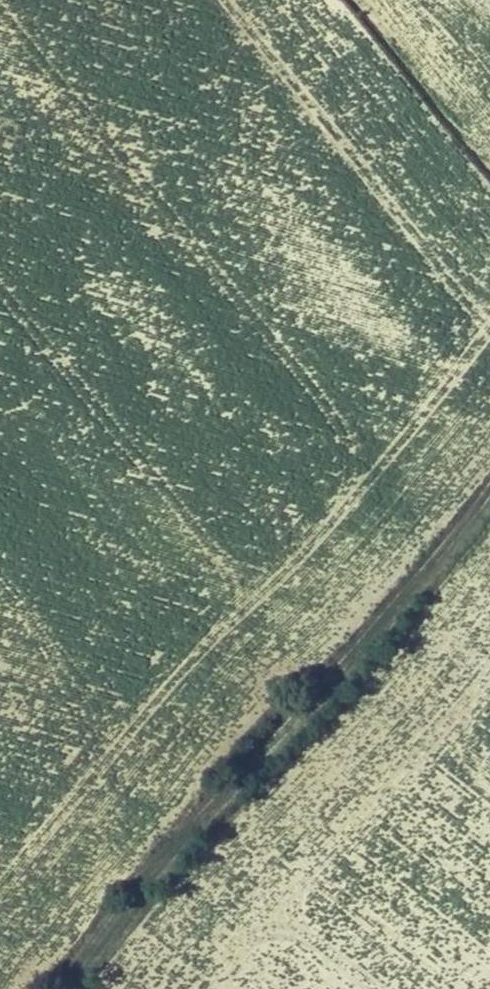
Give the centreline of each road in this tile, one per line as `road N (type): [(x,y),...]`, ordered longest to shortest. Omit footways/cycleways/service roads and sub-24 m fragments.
road 1 (track): [(69,988),(172,850),(489,470)]

